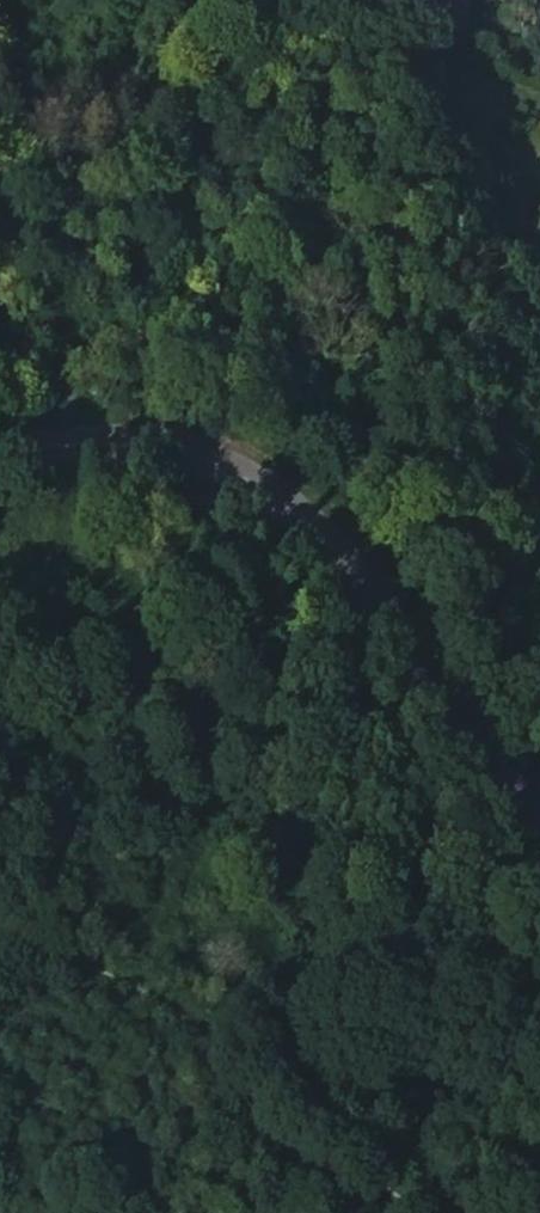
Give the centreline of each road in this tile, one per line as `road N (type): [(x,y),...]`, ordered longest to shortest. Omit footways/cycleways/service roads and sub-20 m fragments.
road 1 (tertiary): [(539,814),(511,784),(377,569),(332,515),(270,471),(200,447),(124,439),(0,451)]
road 2 (track): [(0,963),(66,962),(110,975),(222,1038),(419,1212)]

